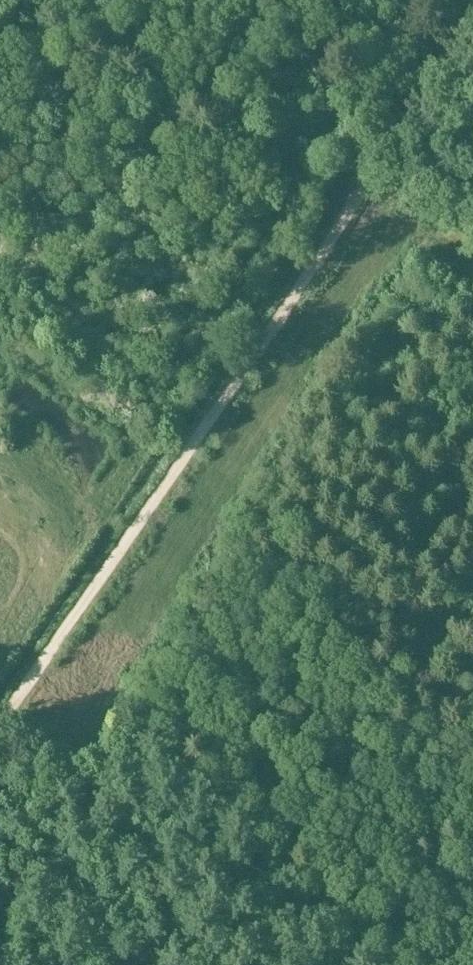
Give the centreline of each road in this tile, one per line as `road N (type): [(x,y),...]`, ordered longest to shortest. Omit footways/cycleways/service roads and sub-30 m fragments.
road 1 (track): [(0,726),(472,25)]
road 2 (track): [(54,0),(356,201)]

